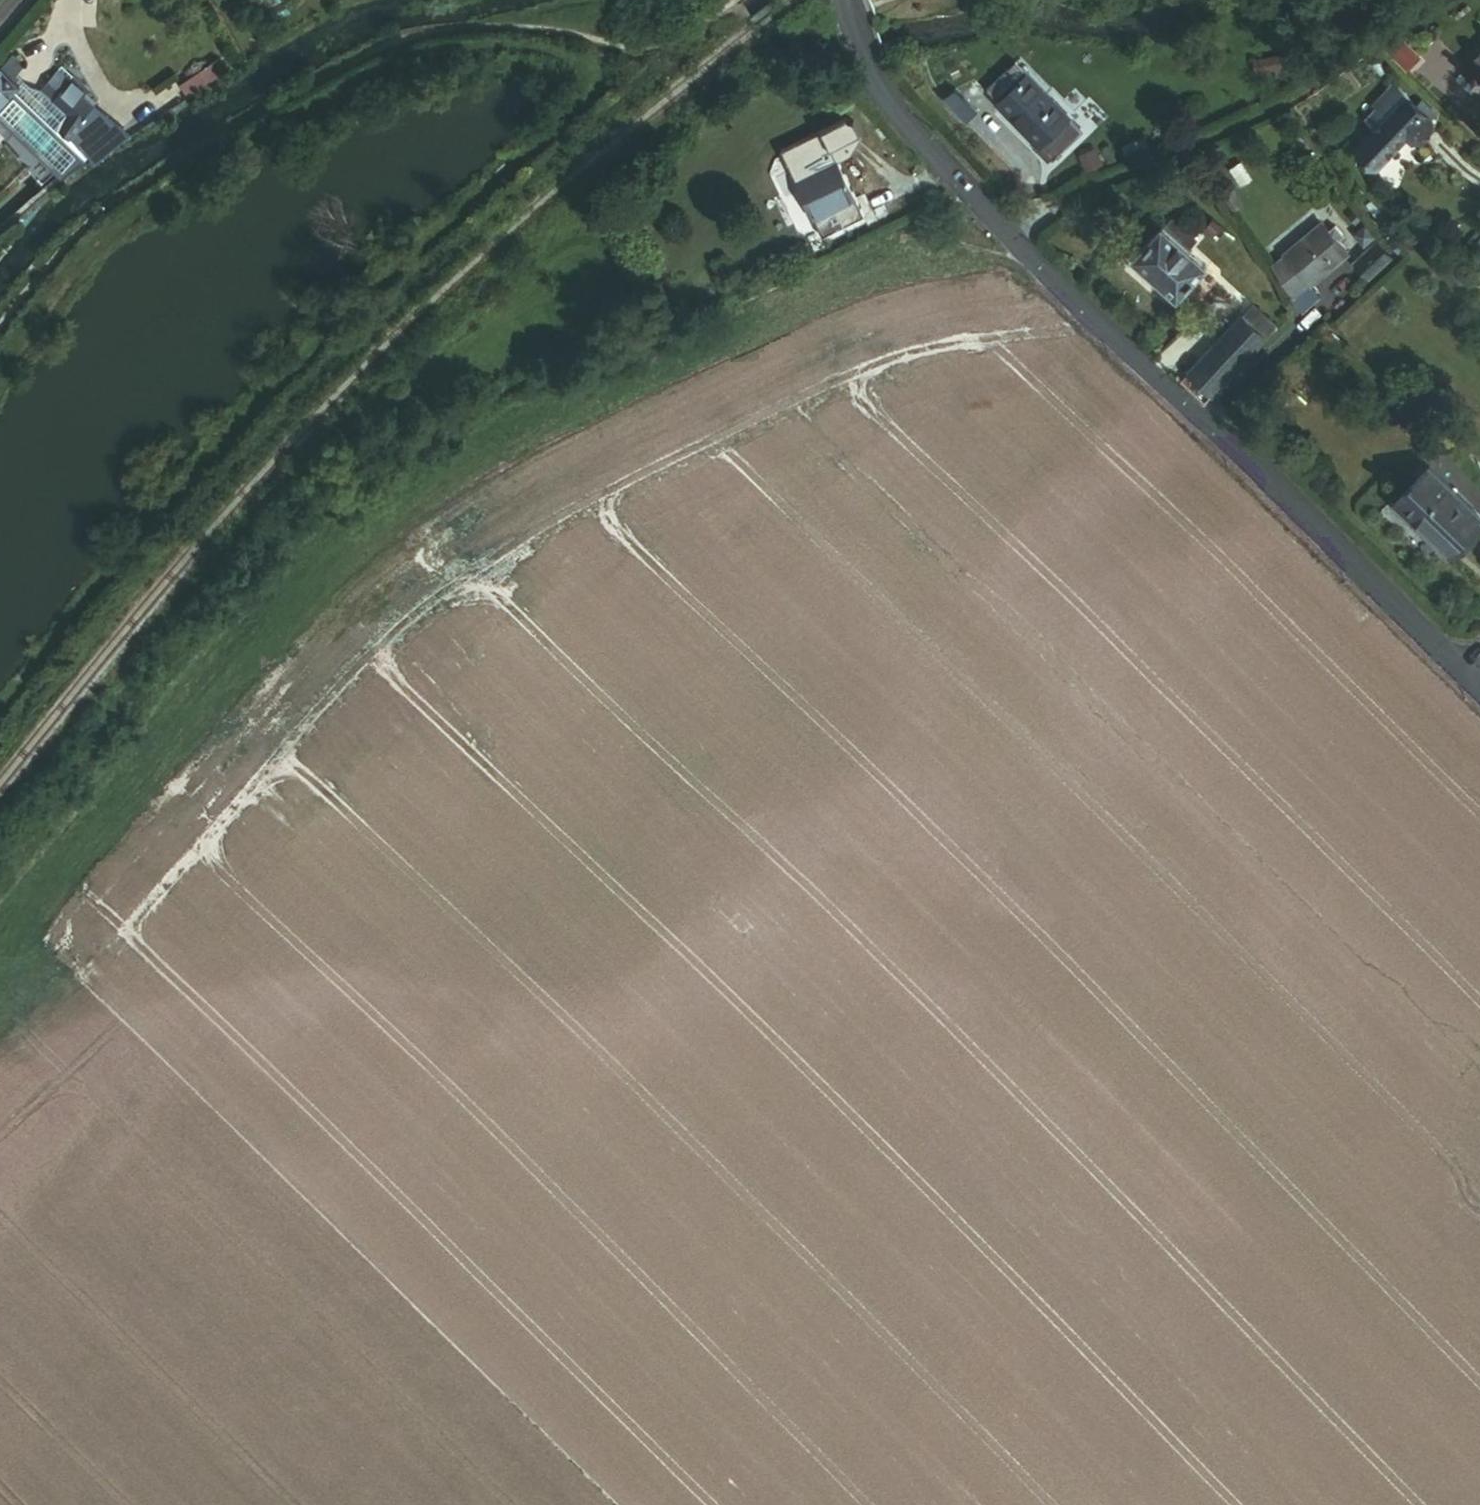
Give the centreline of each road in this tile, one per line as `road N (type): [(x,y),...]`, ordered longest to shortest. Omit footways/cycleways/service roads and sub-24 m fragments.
road 1 (unclassified): [(1464,669),(1014,231)]
road 2 (residential): [(1014,231),(1269,102),(1435,0)]
road 3 (unclassified): [(1014,231),(905,114),(848,0)]

